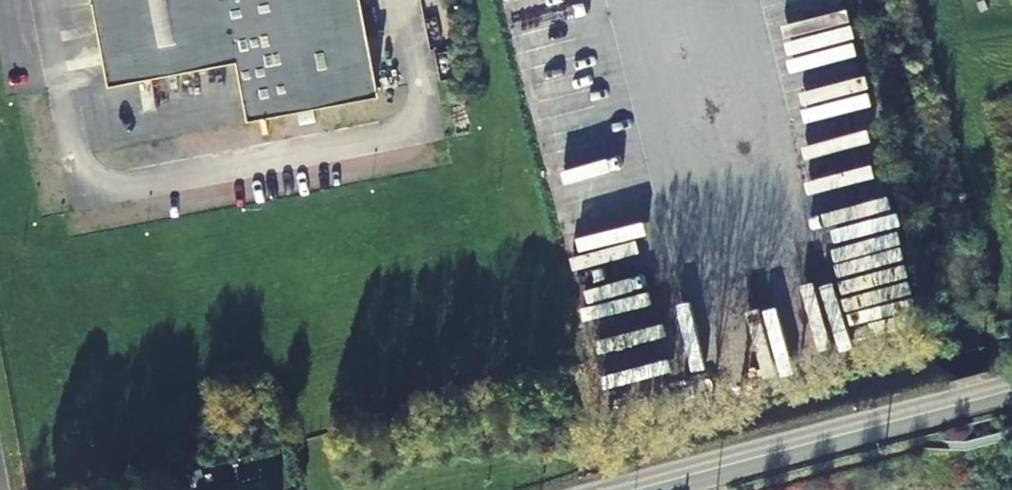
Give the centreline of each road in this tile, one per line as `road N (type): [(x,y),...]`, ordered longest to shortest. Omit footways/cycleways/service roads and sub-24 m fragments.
road 1 (tertiary): [(637,489),(1011,389)]

